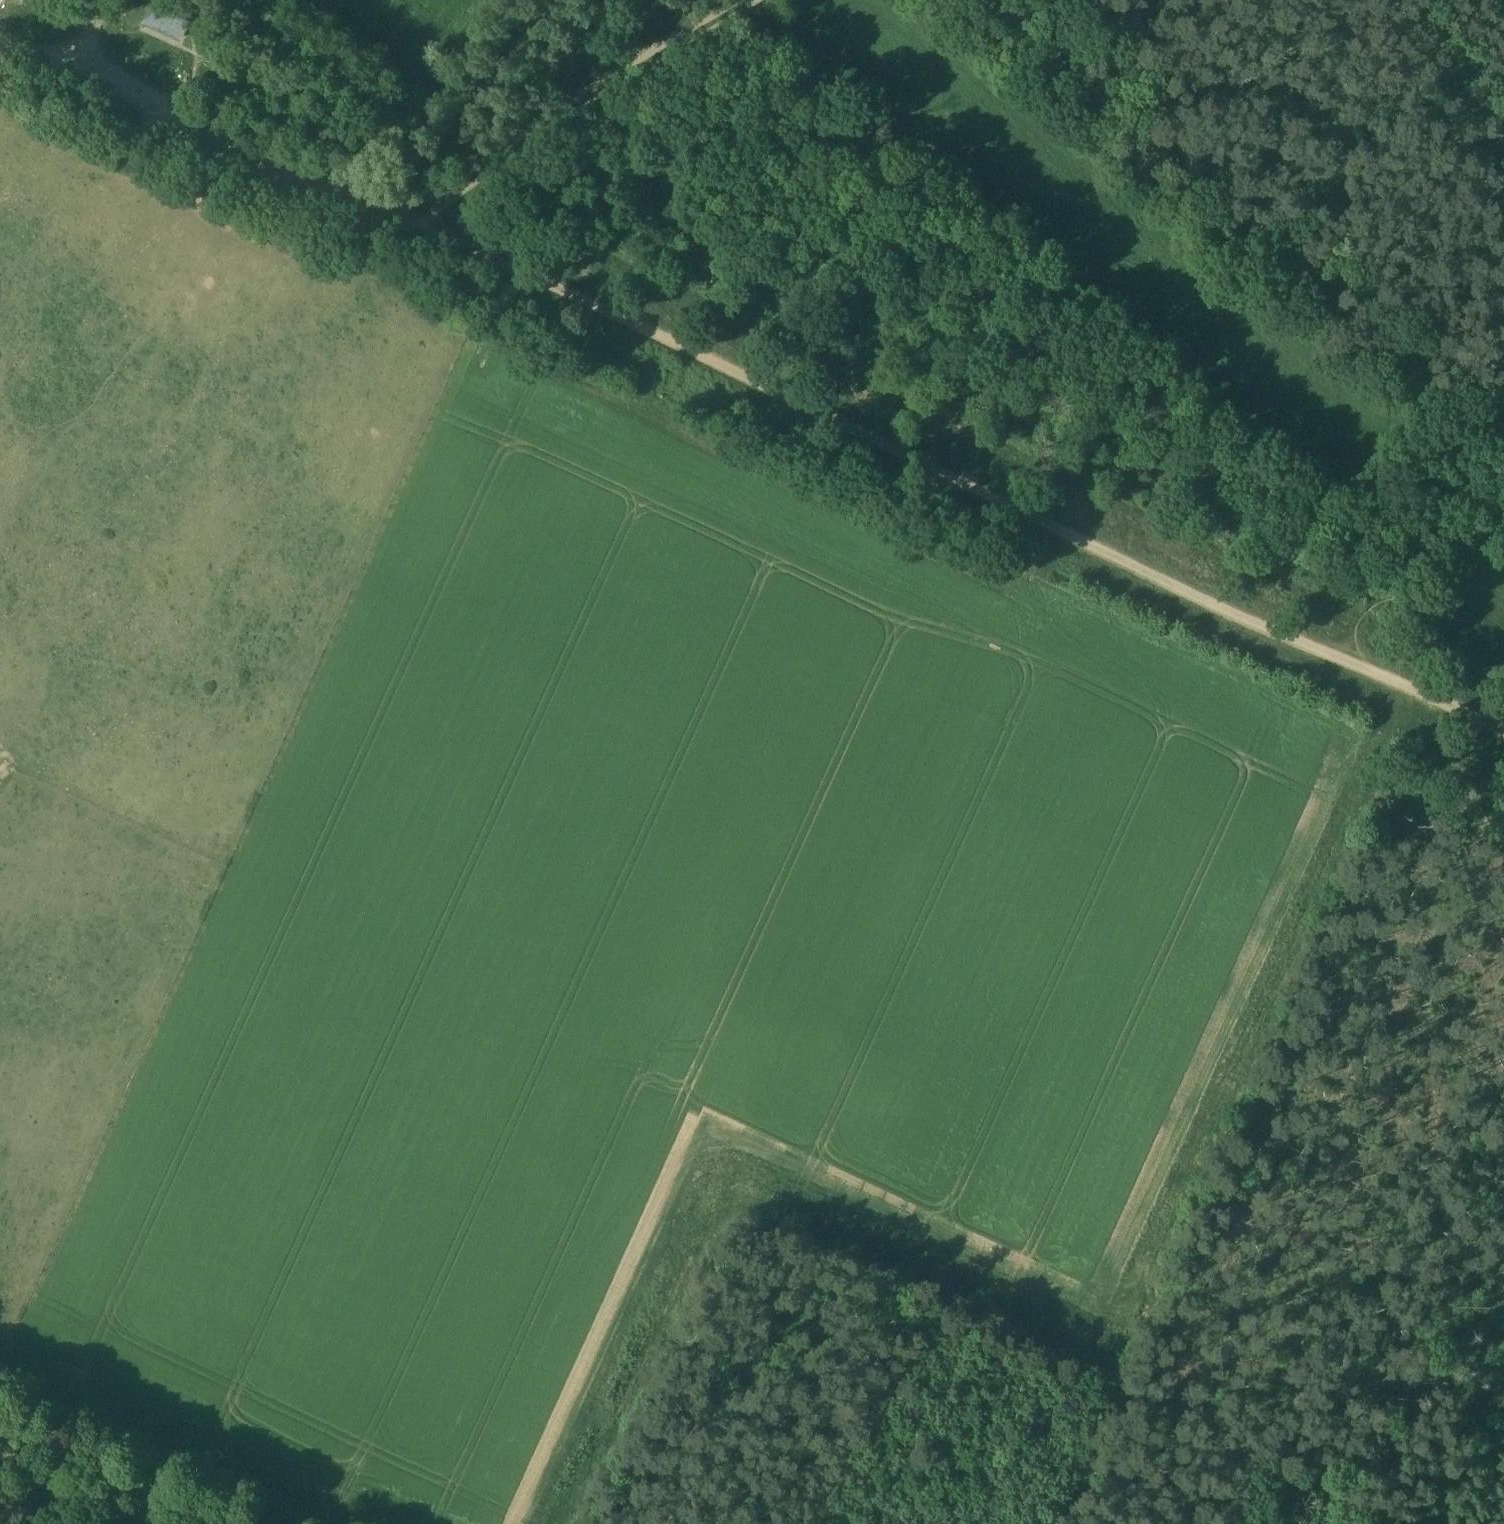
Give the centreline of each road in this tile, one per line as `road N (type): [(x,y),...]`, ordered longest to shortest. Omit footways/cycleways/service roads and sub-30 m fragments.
road 1 (track): [(1503,731),(1080,543),(403,208)]
road 2 (track): [(403,208),(93,74),(0,43)]
road 3 (track): [(403,208),(466,178),(737,0)]
road 4 (track): [(210,1523),(0,1428)]

